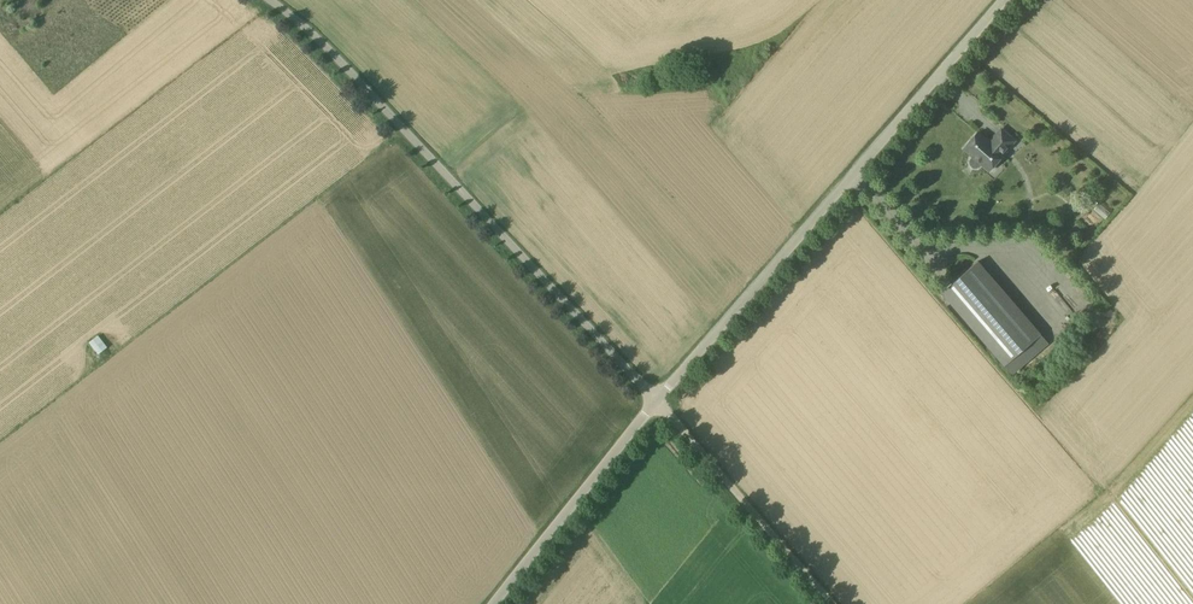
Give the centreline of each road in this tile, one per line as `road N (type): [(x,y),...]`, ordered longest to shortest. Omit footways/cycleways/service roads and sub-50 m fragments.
road 1 (unclassified): [(651,395),(325,48),(270,0)]
road 2 (unclassified): [(651,395),(1002,0)]
road 3 (unclassified): [(828,603),(651,395)]
road 4 (unclassified): [(491,603),(651,395)]

